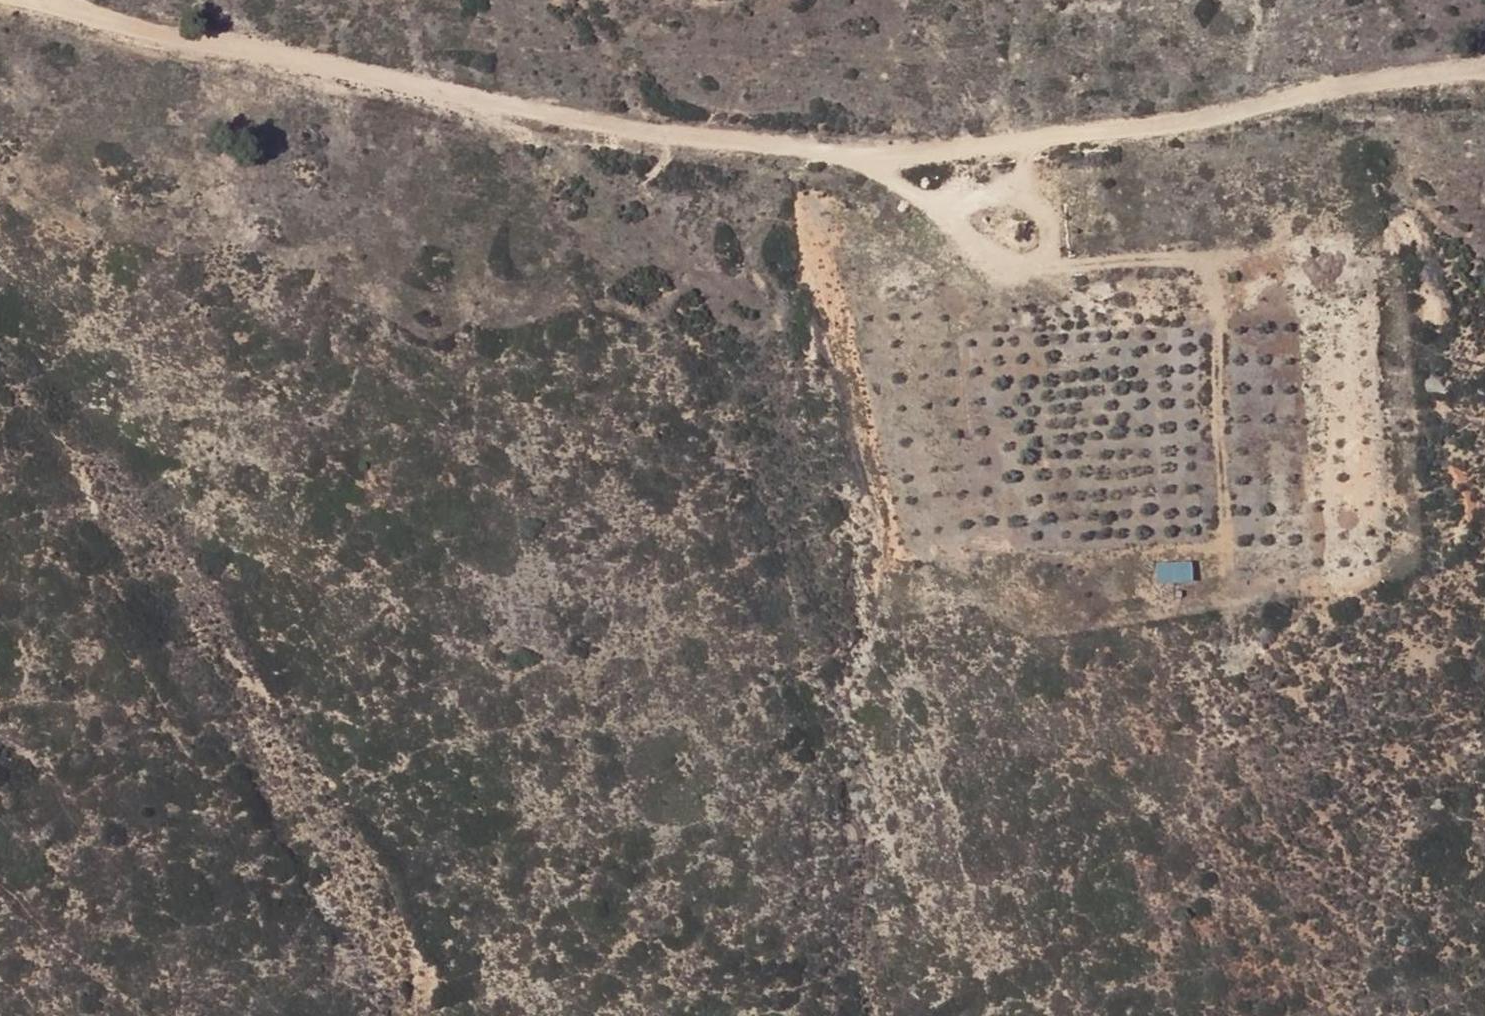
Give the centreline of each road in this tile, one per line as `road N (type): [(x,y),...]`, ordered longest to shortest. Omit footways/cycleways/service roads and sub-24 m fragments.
road 1 (track): [(41,0),(597,123),(915,162),(1163,131),(1484,67)]

